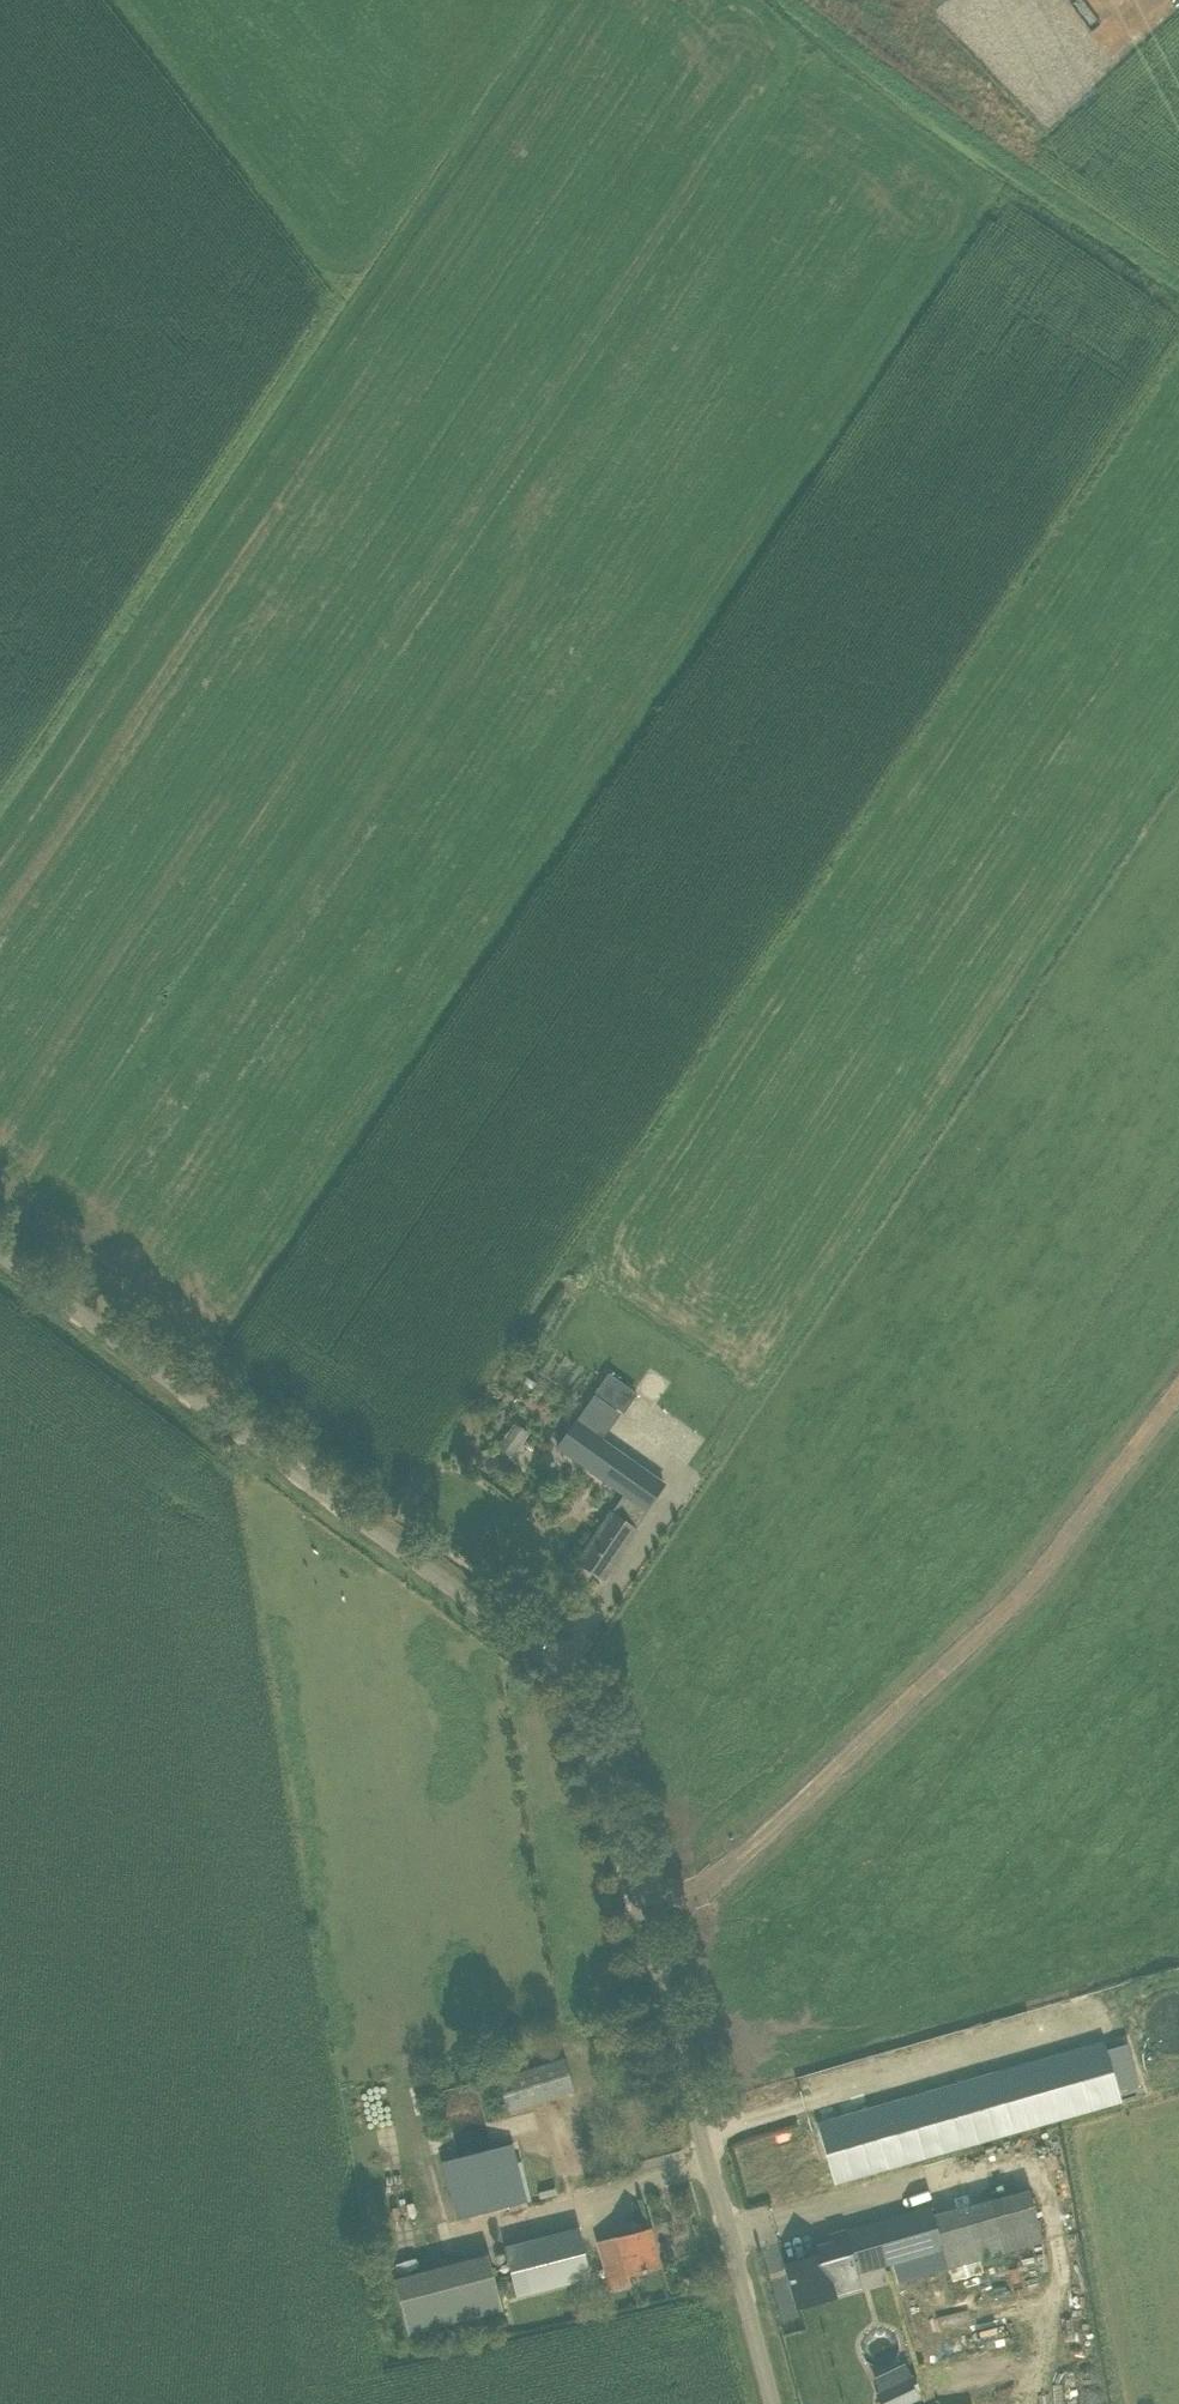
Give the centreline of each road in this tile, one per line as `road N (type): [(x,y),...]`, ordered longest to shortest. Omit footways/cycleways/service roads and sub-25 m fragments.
road 1 (unclassified): [(769,2403),(727,2225),(577,1708),(543,1655),(0,1252)]

